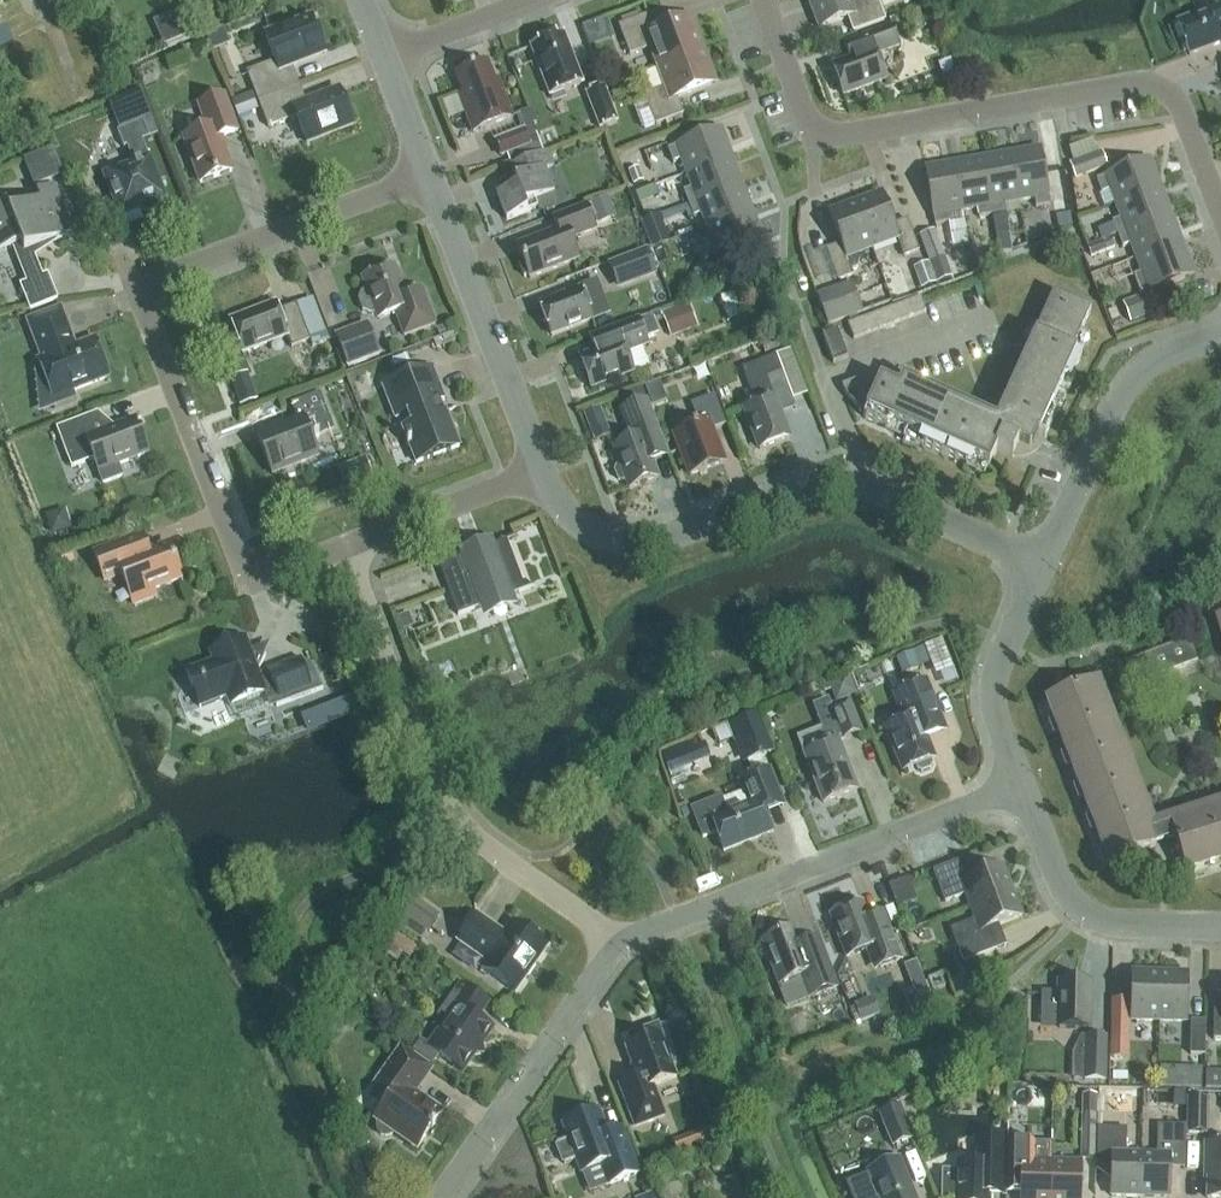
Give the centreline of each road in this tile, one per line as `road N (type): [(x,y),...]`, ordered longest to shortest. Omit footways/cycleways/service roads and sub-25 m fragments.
road 1 (residential): [(343,547),(269,575),(251,573),(239,560),(149,305),(178,270),(427,179)]
road 2 (residential): [(1220,226),(1178,107),(1153,89),(857,136),(821,135),(802,114),(763,0)]
road 3 (residential): [(1044,564),(880,490),(836,479),(648,542),(610,539),(564,513),(541,475)]
road 4 (residential): [(613,949),(594,923),(476,838),(446,805),(343,547)]
road 5 (residential): [(613,949),(1025,787)]
road 6 (residential): [(541,475),(427,179)]
road 7 (residential): [(1044,564),(1125,386),(1160,354),(1220,335)]
road 8 (residential): [(439,1197),(613,949)]
road 9 (residential): [(1220,927),(1117,925),(1086,915),(1069,898),(1025,787)]
road 10 (residential): [(1025,787),(996,675),(1044,564)]
road 11 (residential): [(541,475),(343,547)]
road 12 (residential): [(534,0),(384,59)]
road 13 (residential): [(427,179),(384,59)]

